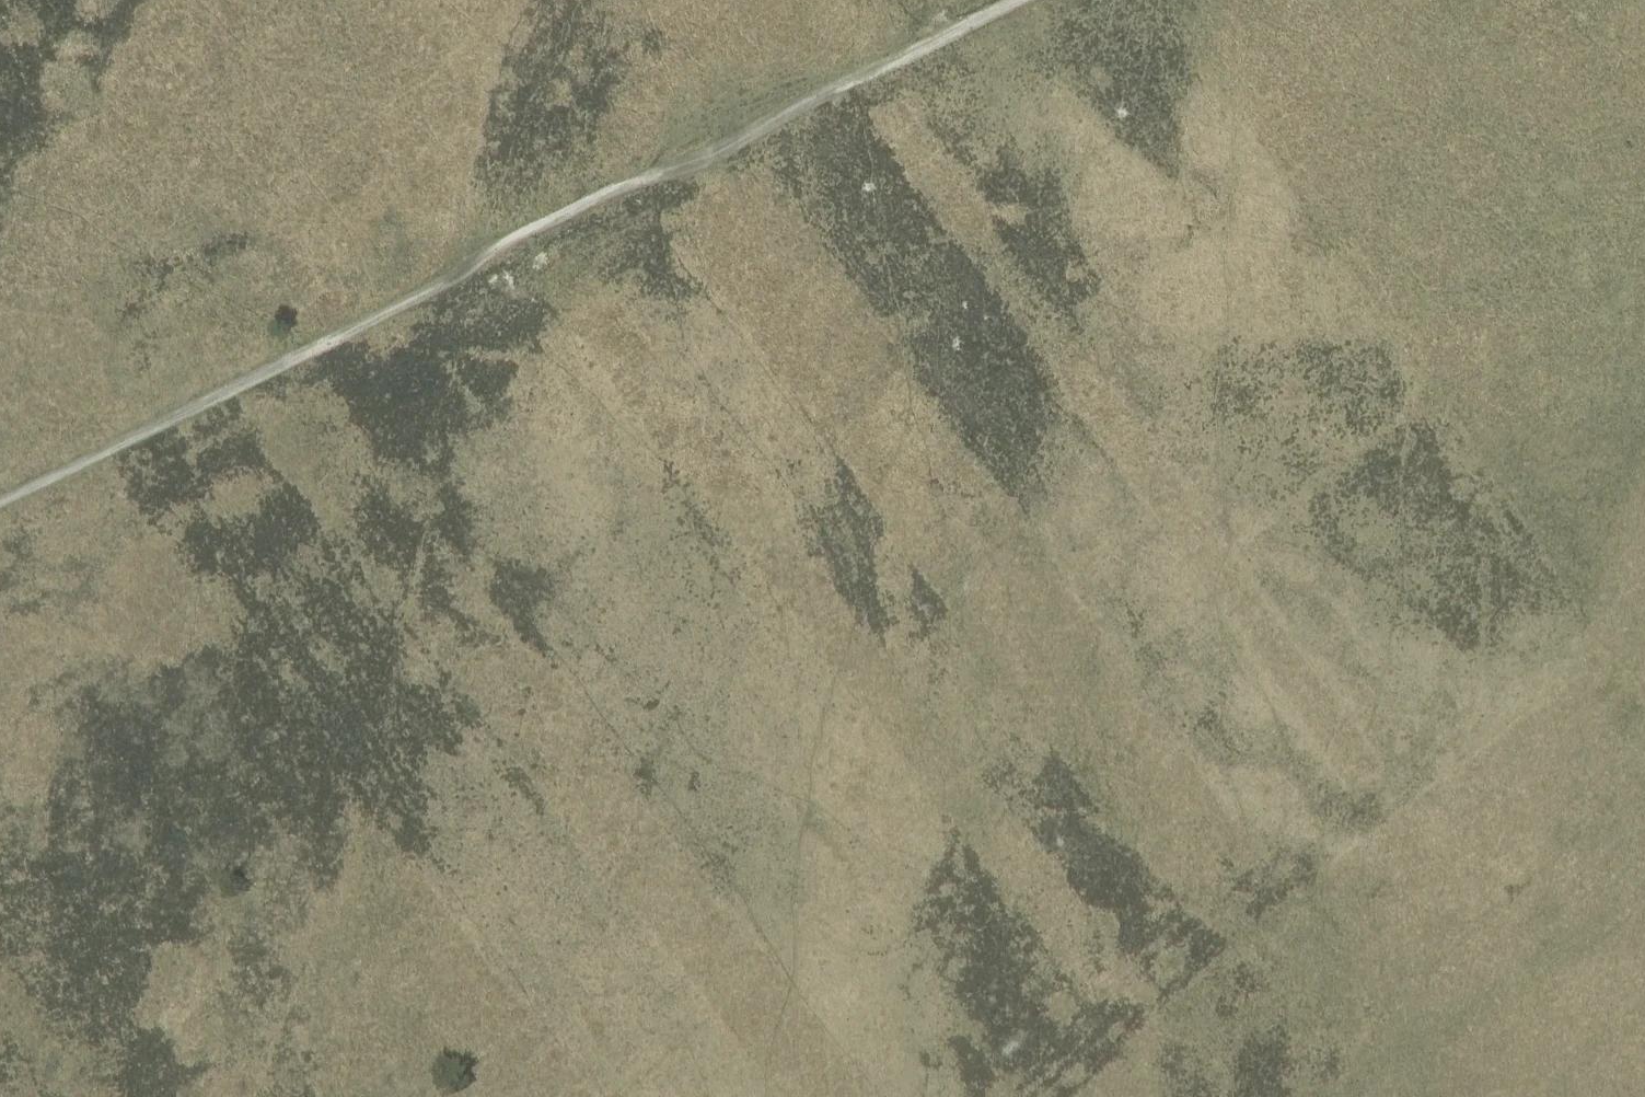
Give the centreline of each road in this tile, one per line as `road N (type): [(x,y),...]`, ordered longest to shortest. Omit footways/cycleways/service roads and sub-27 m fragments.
road 1 (track): [(1018,0),(729,146),(531,230),(417,298),(0,502)]

